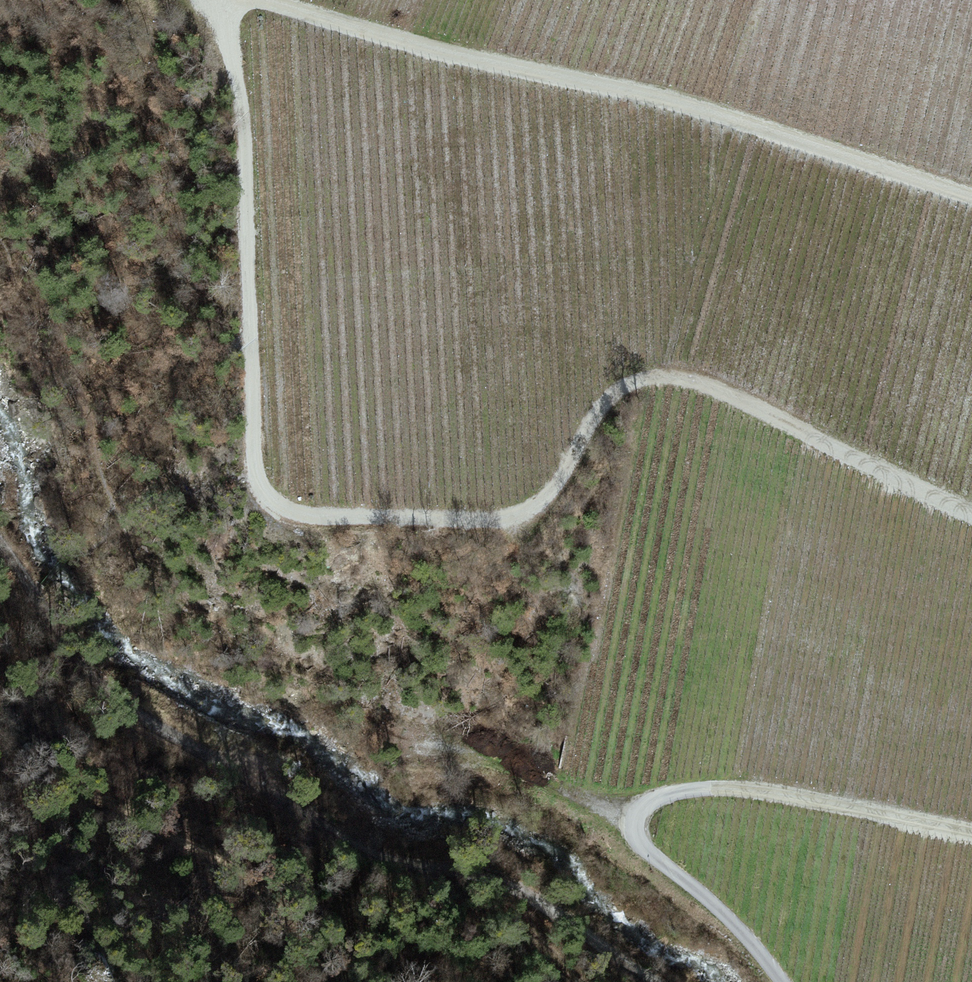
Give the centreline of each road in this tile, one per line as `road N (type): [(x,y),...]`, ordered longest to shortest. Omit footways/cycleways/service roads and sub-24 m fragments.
road 1 (track): [(971,519),(697,388),(651,379),(610,402),(536,512),(516,521),(306,522),(267,498),(225,0)]
road 2 (track): [(646,981),(579,929),(483,879),(418,878),(338,843),(110,699),(0,563)]
road 3 (track): [(259,0),(342,33),(755,128),(971,195)]
road 4 (track): [(630,819),(651,798),(706,789),(971,835)]
road 5 (track): [(779,981),(696,888),(640,848),(630,819)]

